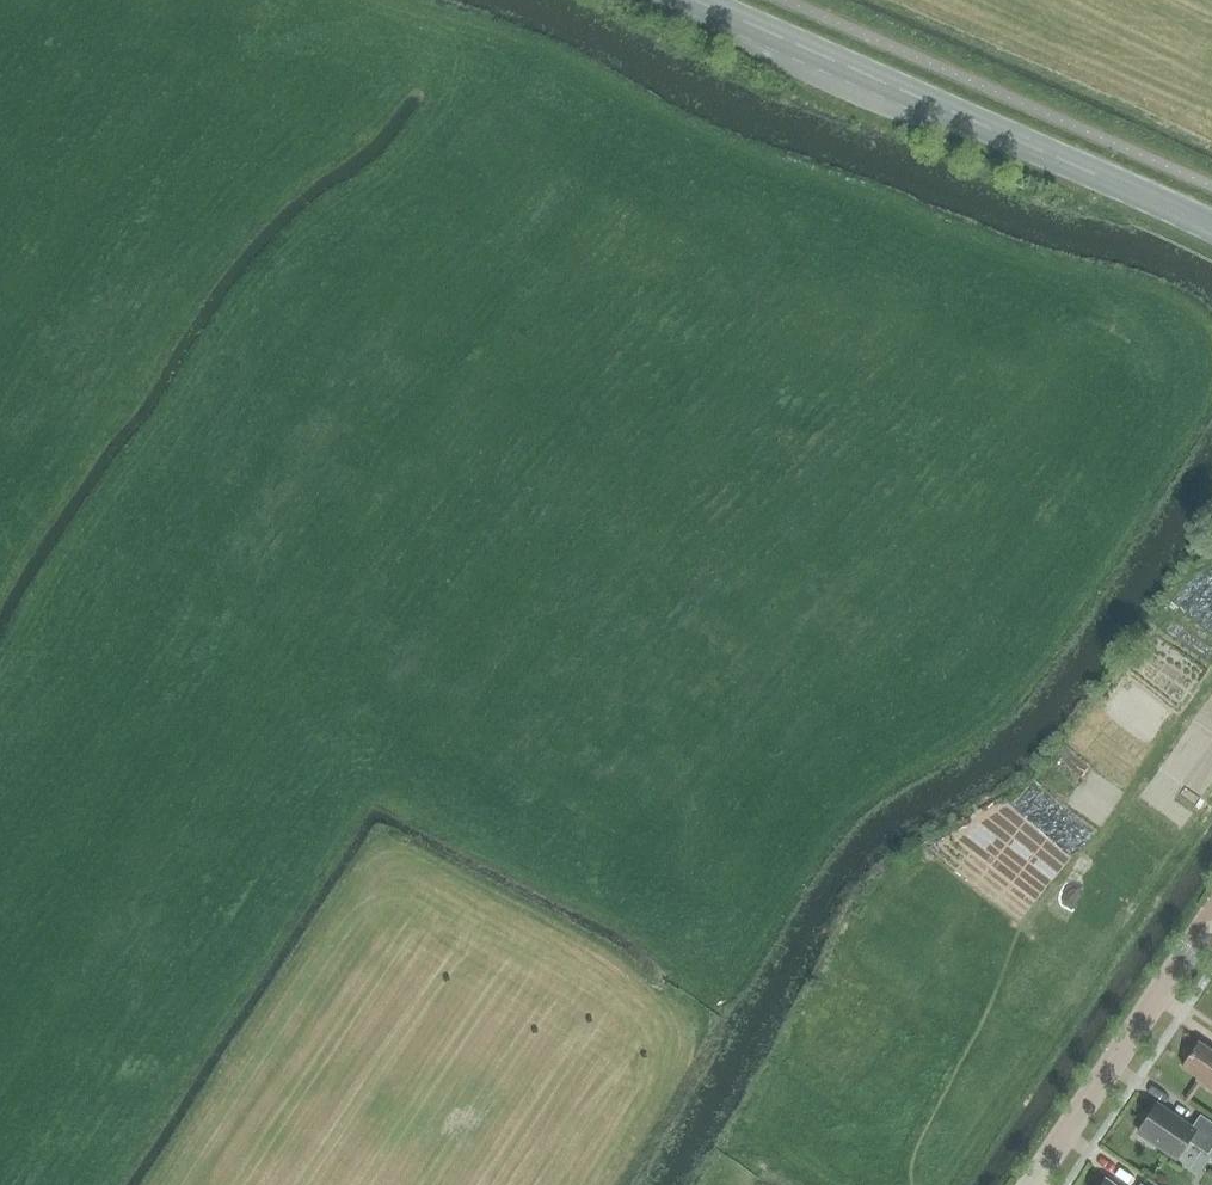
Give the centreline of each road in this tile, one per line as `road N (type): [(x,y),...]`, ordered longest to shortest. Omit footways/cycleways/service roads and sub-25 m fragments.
road 1 (tertiary): [(1211,226),(695,0)]
road 2 (tertiary): [(1033,1184),(1211,920)]
road 3 (track): [(917,1184),(958,1028)]

